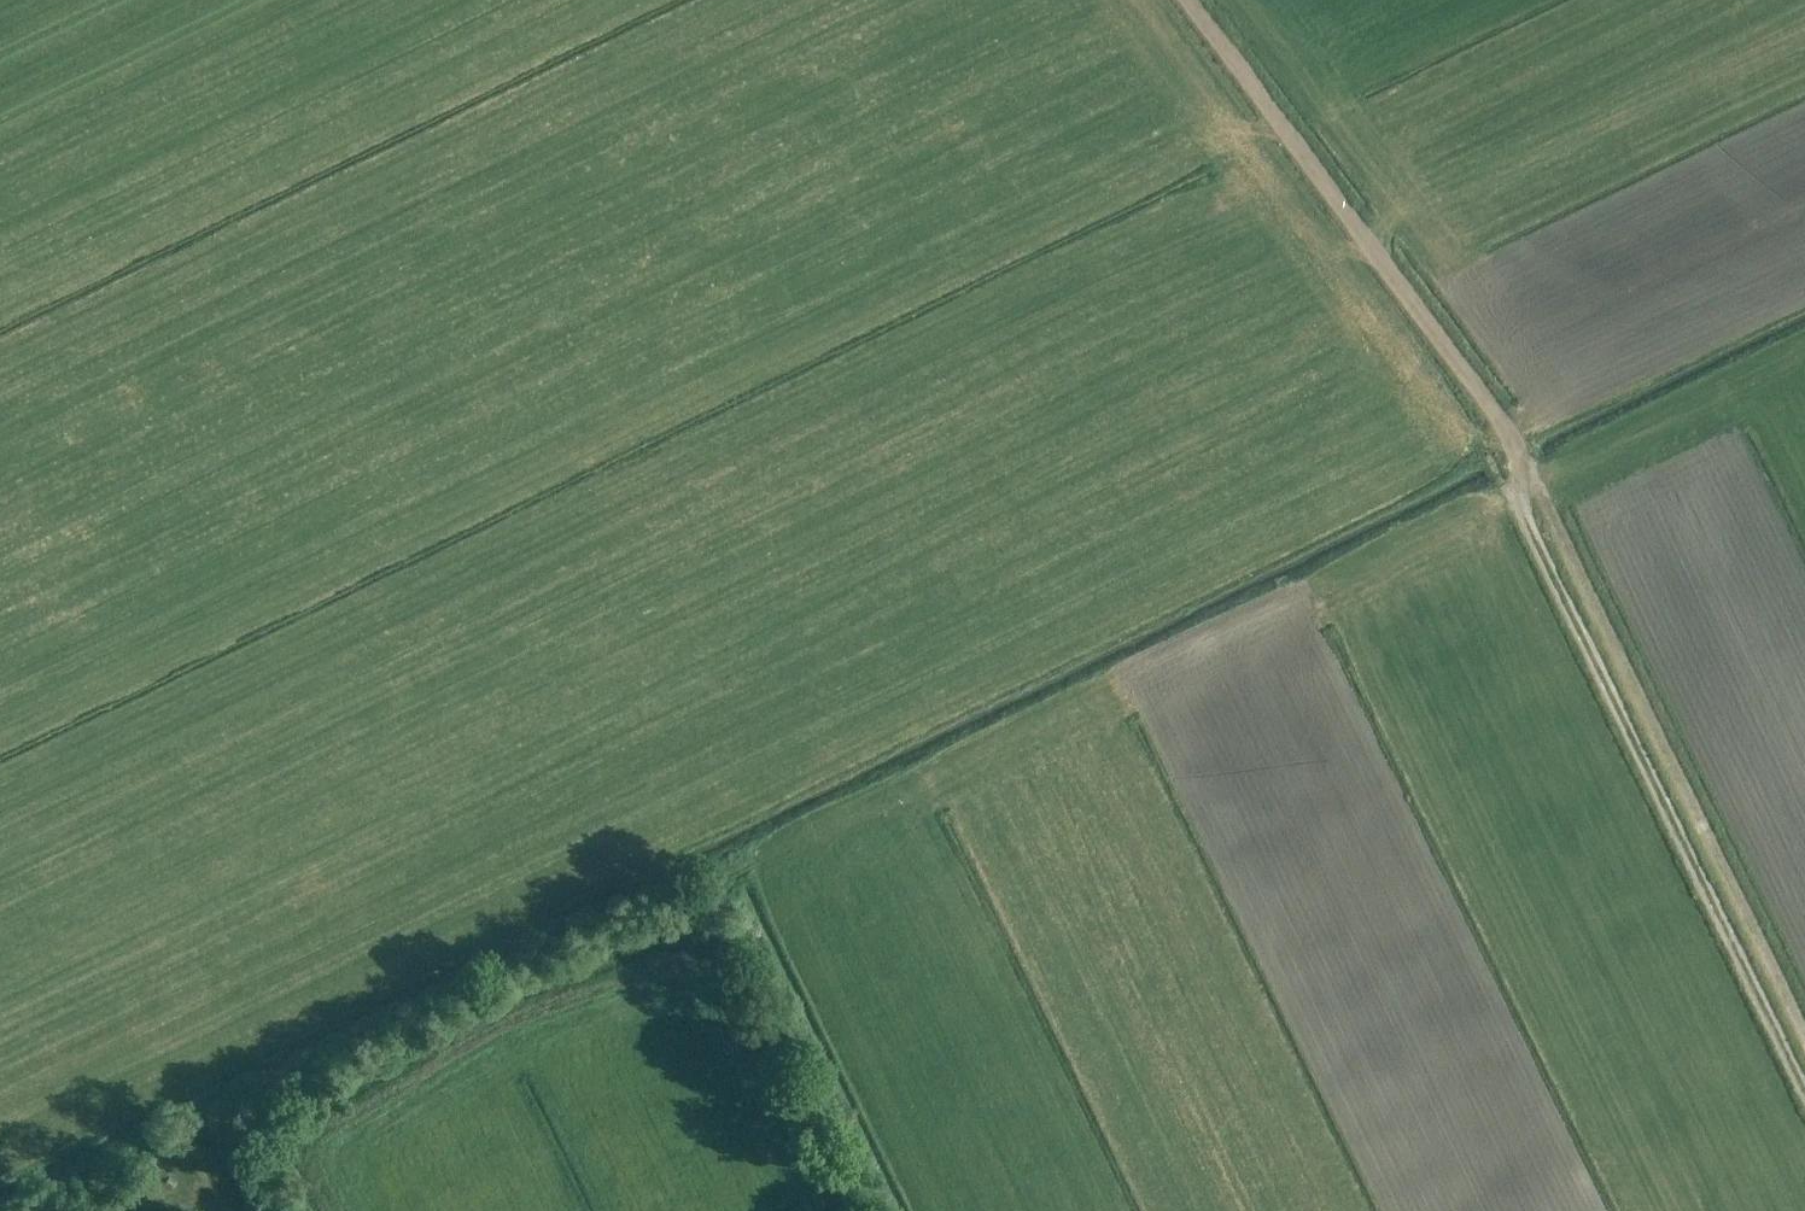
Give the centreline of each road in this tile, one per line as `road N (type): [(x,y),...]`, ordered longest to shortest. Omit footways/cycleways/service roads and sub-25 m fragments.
road 1 (track): [(1804,1075),(1521,490),(1513,446),(1185,0)]

